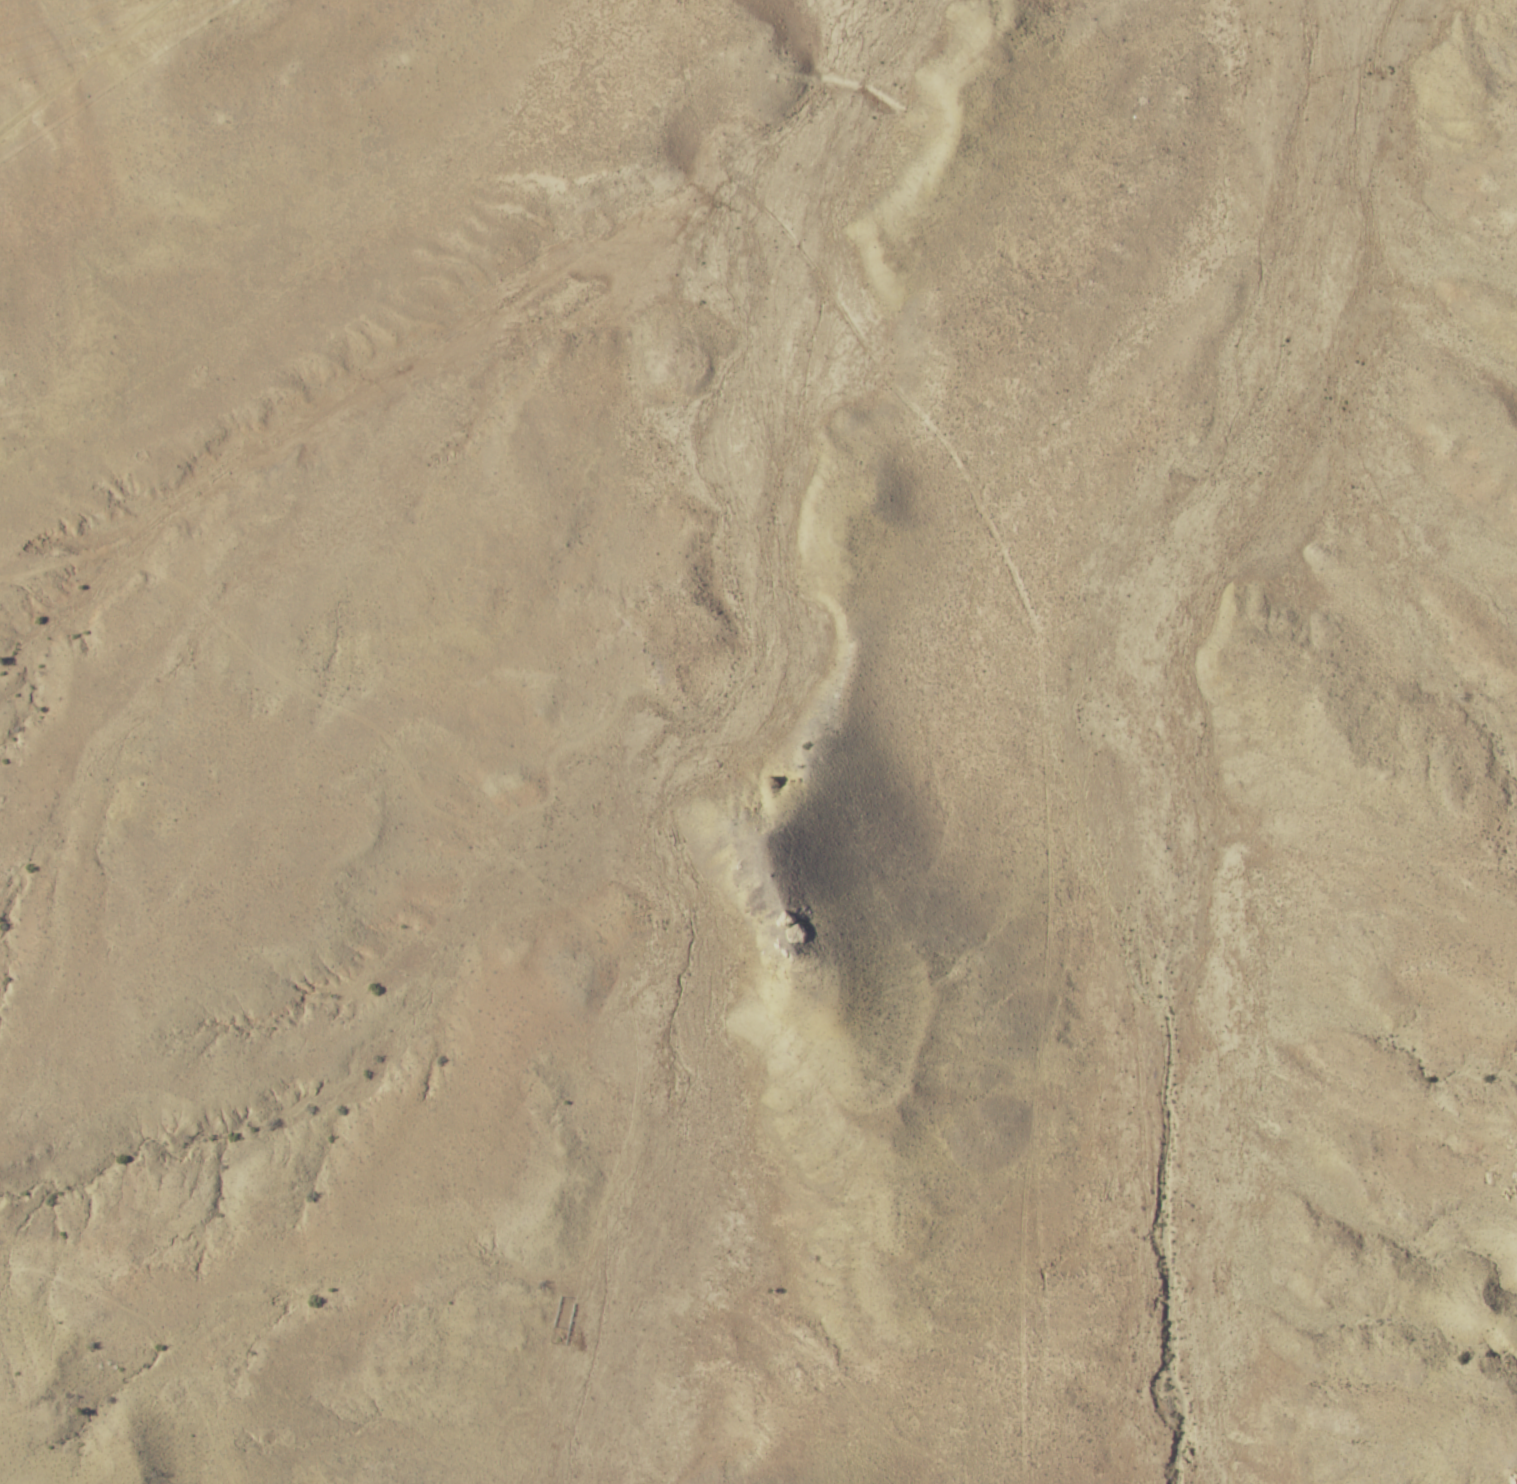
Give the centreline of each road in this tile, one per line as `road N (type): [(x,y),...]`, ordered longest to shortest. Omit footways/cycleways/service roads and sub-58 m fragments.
road 1 (track): [(0,123),(146,0)]

